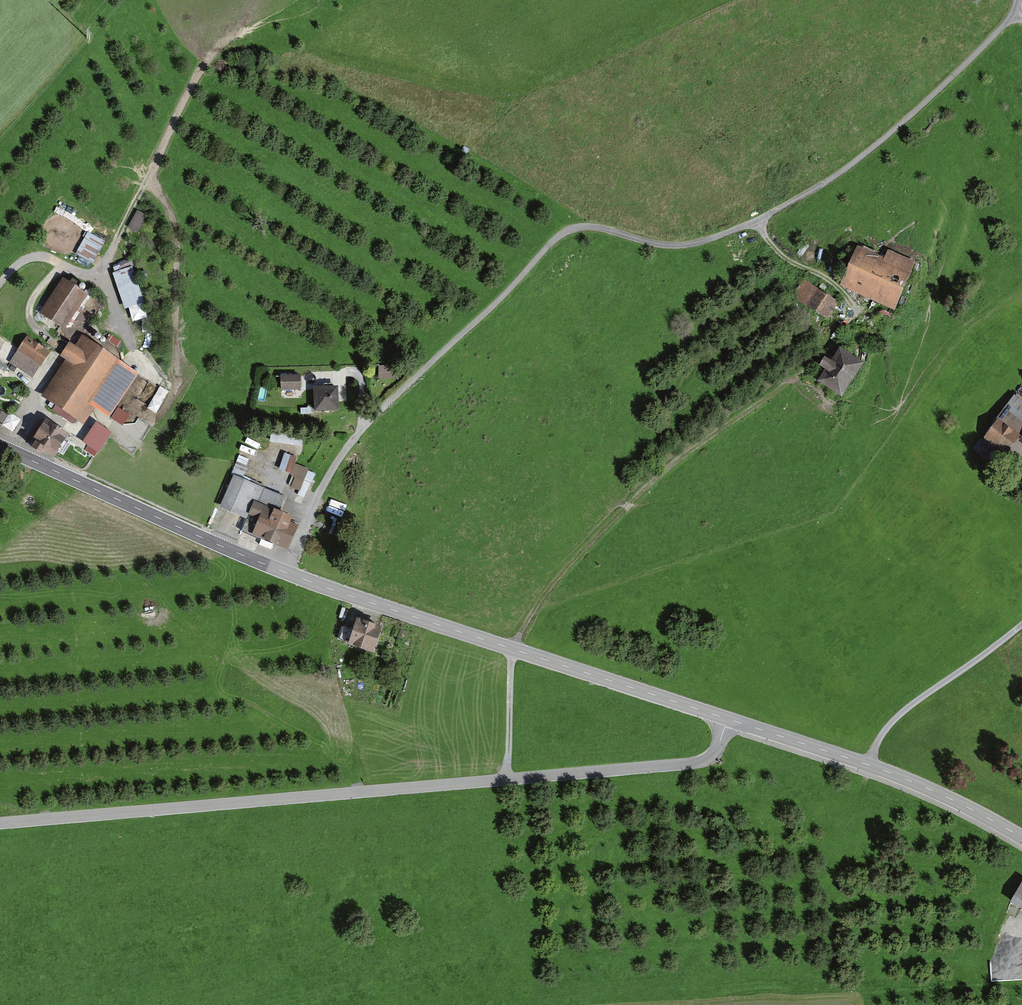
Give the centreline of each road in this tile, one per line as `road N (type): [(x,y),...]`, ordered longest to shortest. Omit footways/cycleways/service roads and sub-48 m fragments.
road 1 (track): [(1017,13),(933,97),(838,176),(756,221),(679,246),(581,227),(559,237),(359,432),(315,501),(286,573)]
road 2 (tertiary): [(728,719),(286,573),(0,446)]
road 3 (unclassified): [(0,822),(701,762),(715,751),(728,719)]
road 4 (track): [(507,779),(511,648),(533,611),(663,473),(778,391),(851,319),(850,301),(836,283),(787,260),(756,221)]
road 5 (tertiary): [(1021,838),(897,776),(728,719)]
road 6 (track): [(207,59),(93,282)]
road 7 (track): [(145,365),(124,345),(110,295),(65,265),(28,257),(0,282)]
road 8 (track): [(1021,627),(909,706),(868,765)]

